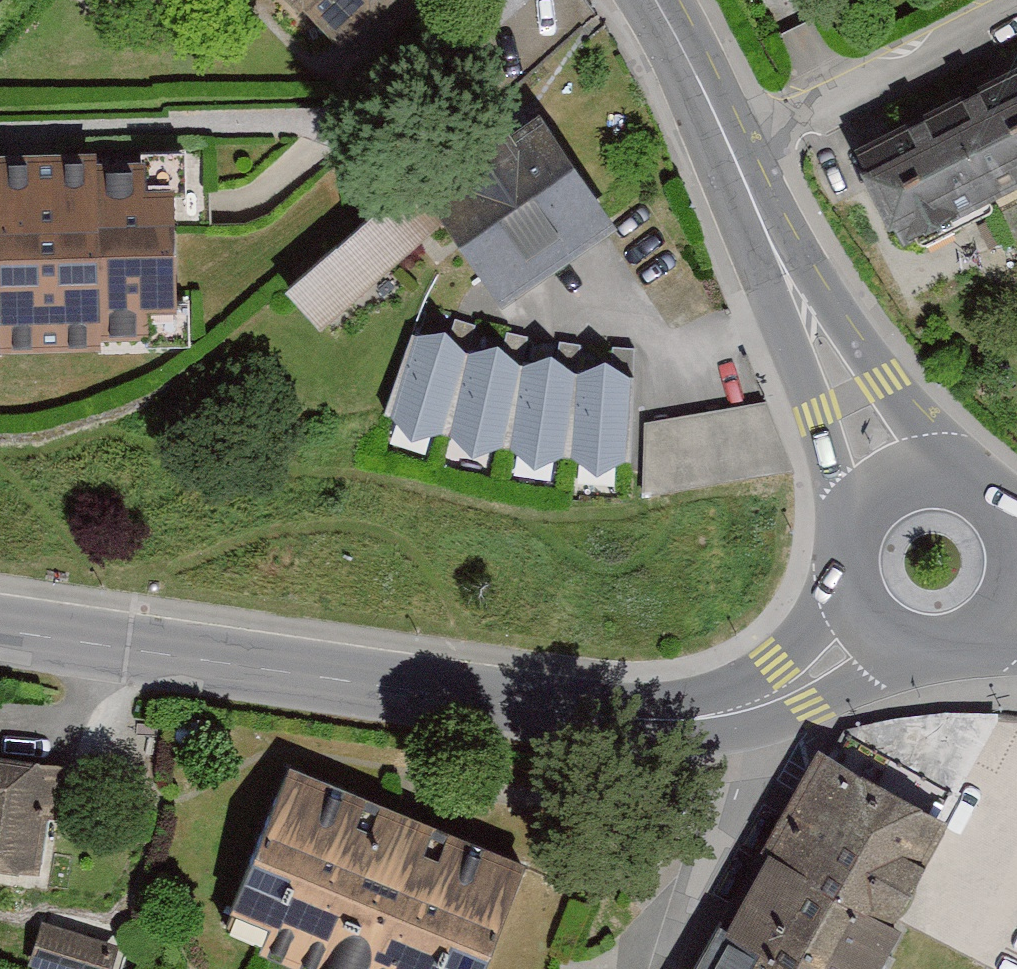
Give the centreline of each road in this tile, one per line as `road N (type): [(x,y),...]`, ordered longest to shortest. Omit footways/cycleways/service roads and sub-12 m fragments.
road 1 (residential): [(756,706),(669,719),(578,712),(0,625)]
road 2 (residential): [(729,152),(1016,3)]
road 3 (residential): [(756,706),(657,968)]
road 4 (secondary): [(798,303),(801,362),(843,539)]
road 5 (secondary): [(957,473),(849,339),(798,303)]
road 6 (secondary): [(729,152),(651,0)]
road 7 (residential): [(756,706),(805,708),(911,654)]
road 8 (secondary): [(798,303),(729,152)]
road 9 (residential): [(840,567),(756,706)]
road 10 (secondary): [(957,473),(900,476),(874,491),(843,539)]

